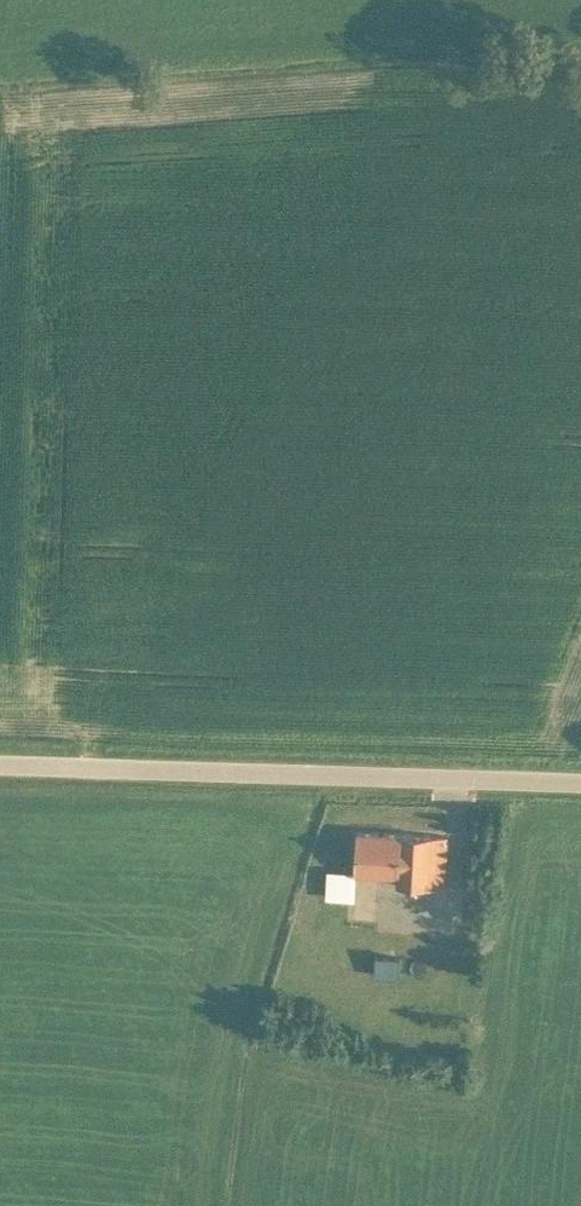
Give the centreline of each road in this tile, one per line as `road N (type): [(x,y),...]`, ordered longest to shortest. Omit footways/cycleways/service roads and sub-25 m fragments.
road 1 (unclassified): [(0,764),(580,780)]

